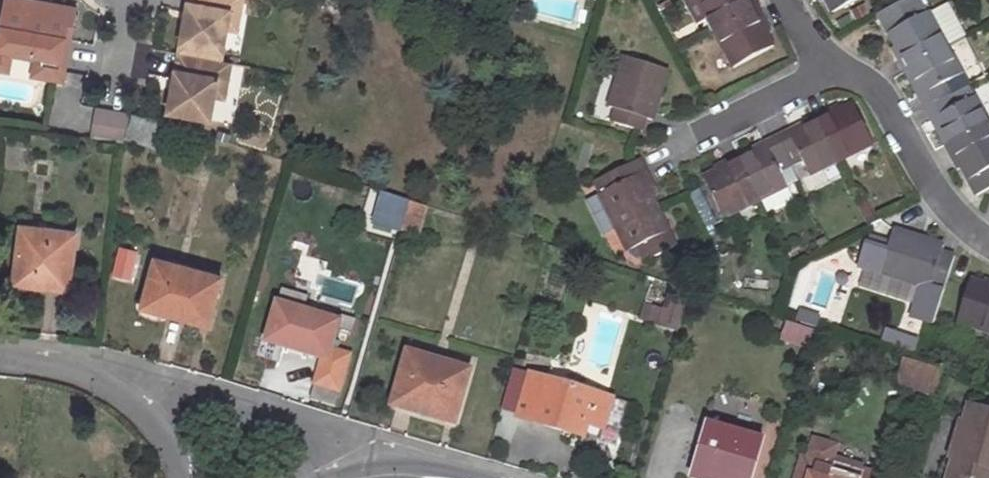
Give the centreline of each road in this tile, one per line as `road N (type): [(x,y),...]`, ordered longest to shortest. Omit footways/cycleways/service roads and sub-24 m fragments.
road 1 (residential): [(825,70),(876,87),(951,213),(988,242)]
road 2 (residential): [(0,359),(114,389),(184,462),(187,477)]

